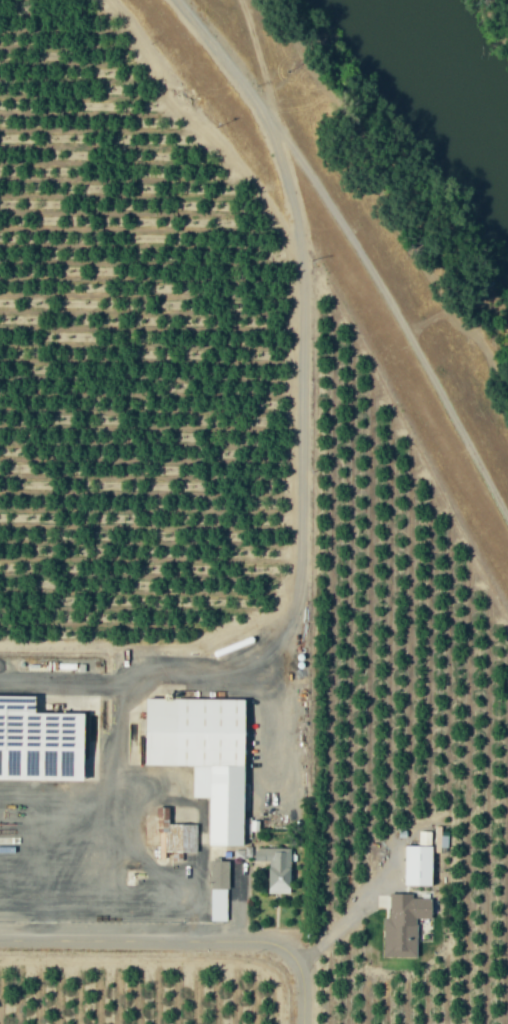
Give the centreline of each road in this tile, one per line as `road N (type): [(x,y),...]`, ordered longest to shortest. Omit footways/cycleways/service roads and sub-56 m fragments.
road 1 (track): [(274,122),(303,255),(297,602),(256,656),(152,678),(122,704),(121,823),(168,892),(176,941)]
road 2 (track): [(507,518),(408,330),(270,116)]
road 3 (residential): [(304,1023),(303,975),(275,944),(0,940)]
road 4 (track): [(270,116),(178,0)]

